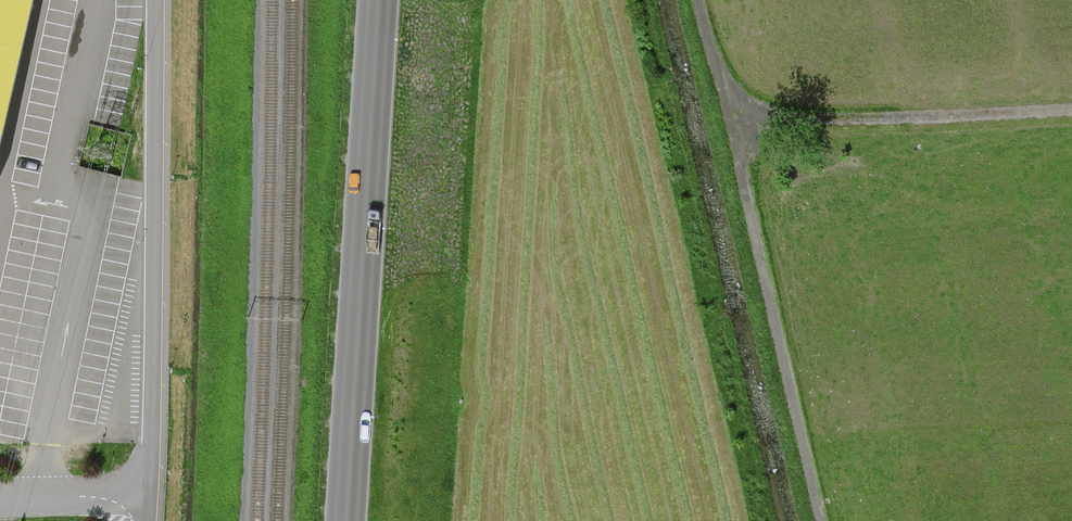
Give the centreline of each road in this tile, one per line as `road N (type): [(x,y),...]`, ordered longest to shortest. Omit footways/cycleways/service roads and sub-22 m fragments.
road 1 (tertiary): [(346,520),(378,0)]
road 2 (unclassified): [(148,495),(153,0)]
road 3 (residential): [(822,520),(733,127)]
road 4 (residential): [(733,127),(1071,109)]
road 5 (unclassified): [(0,500),(148,495)]
road 6 (residential): [(733,127),(699,0)]

